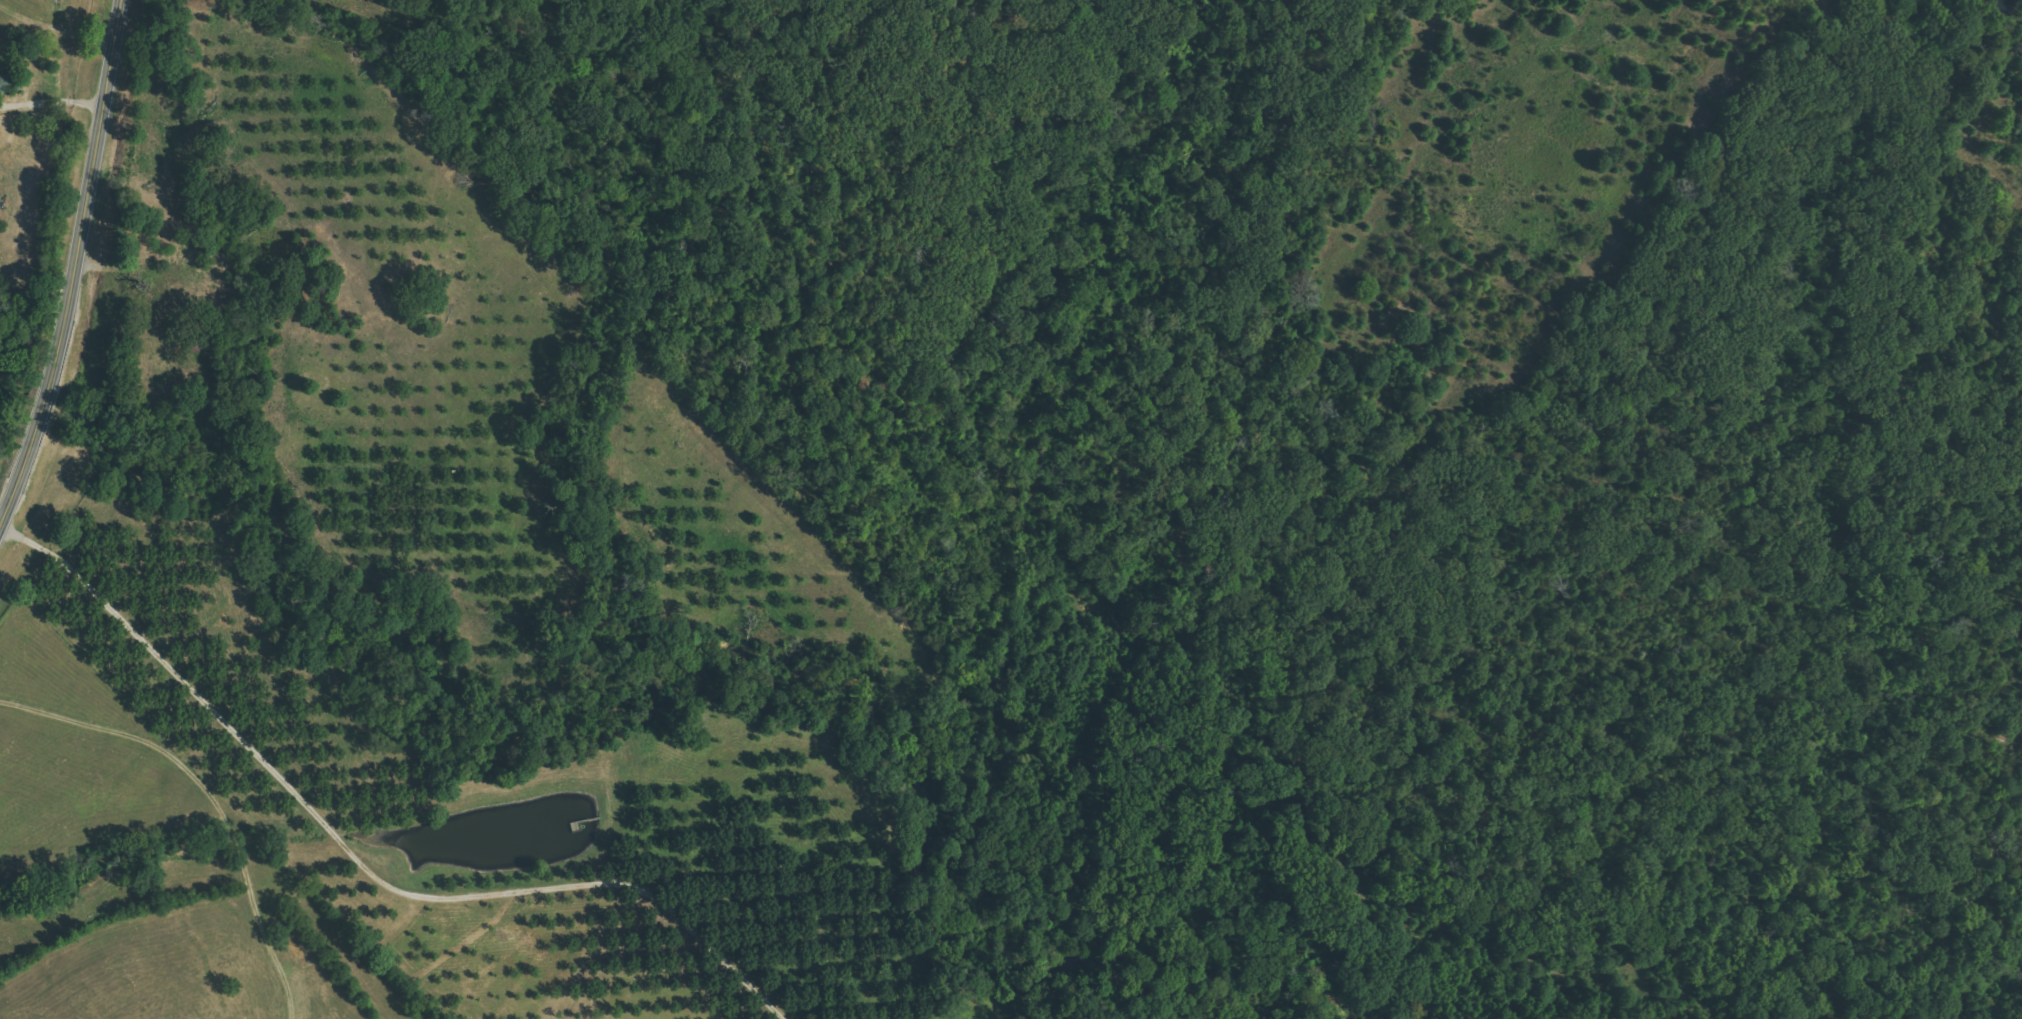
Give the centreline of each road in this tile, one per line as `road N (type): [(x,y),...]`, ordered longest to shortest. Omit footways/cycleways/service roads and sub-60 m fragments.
road 1 (secondary): [(133,0),(62,377),(0,536)]

